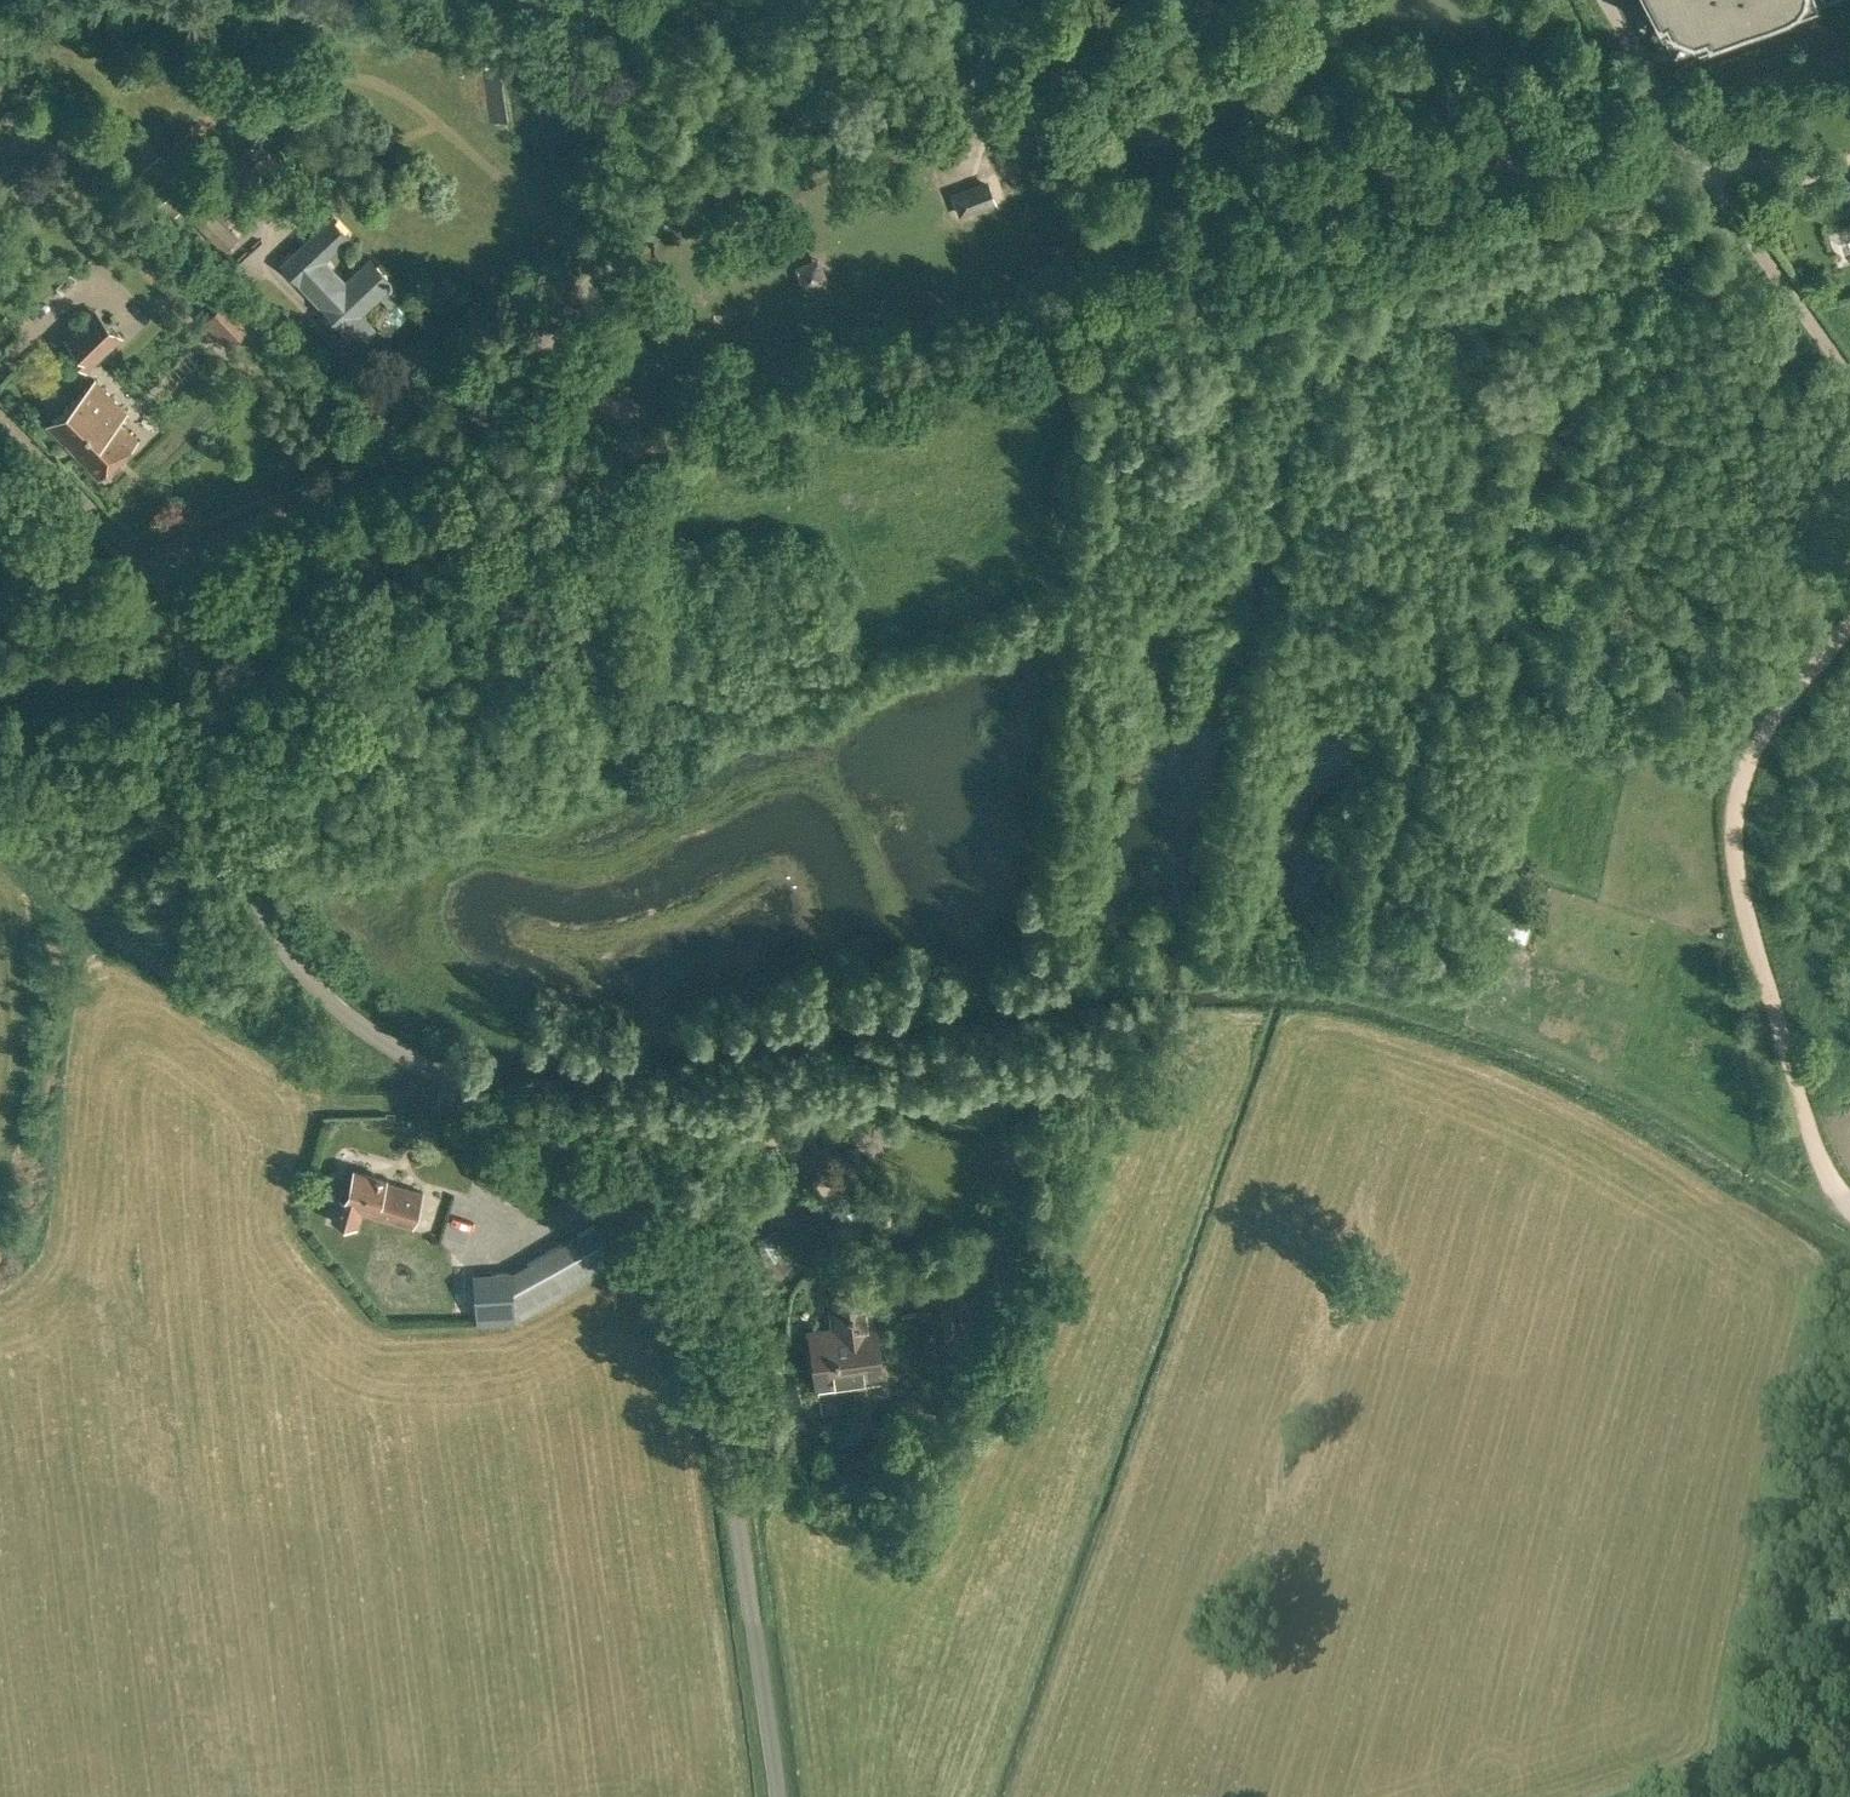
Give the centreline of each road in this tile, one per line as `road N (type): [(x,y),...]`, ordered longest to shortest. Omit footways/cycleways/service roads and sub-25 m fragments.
road 1 (unclassified): [(779,1796),(712,1326),(693,1270),(655,1214),(609,1178),(367,1030),(281,944),(249,872),(208,694),(158,565)]
road 2 (residential): [(158,565),(422,463),(456,442),(515,387),(592,283),(659,227),(905,128),(1000,69),(1079,0)]
road 3 (track): [(1849,1209),(1826,1184),(1744,902),(1736,838),(1737,800),(1759,732),(1849,597)]
road 4 (track): [(1849,406),(1671,111)]
road 5 (track): [(1849,1736),(1688,1796)]
road 6 (unclassified): [(0,614),(158,565)]
road 7 (residential): [(1671,111),(1606,0)]

